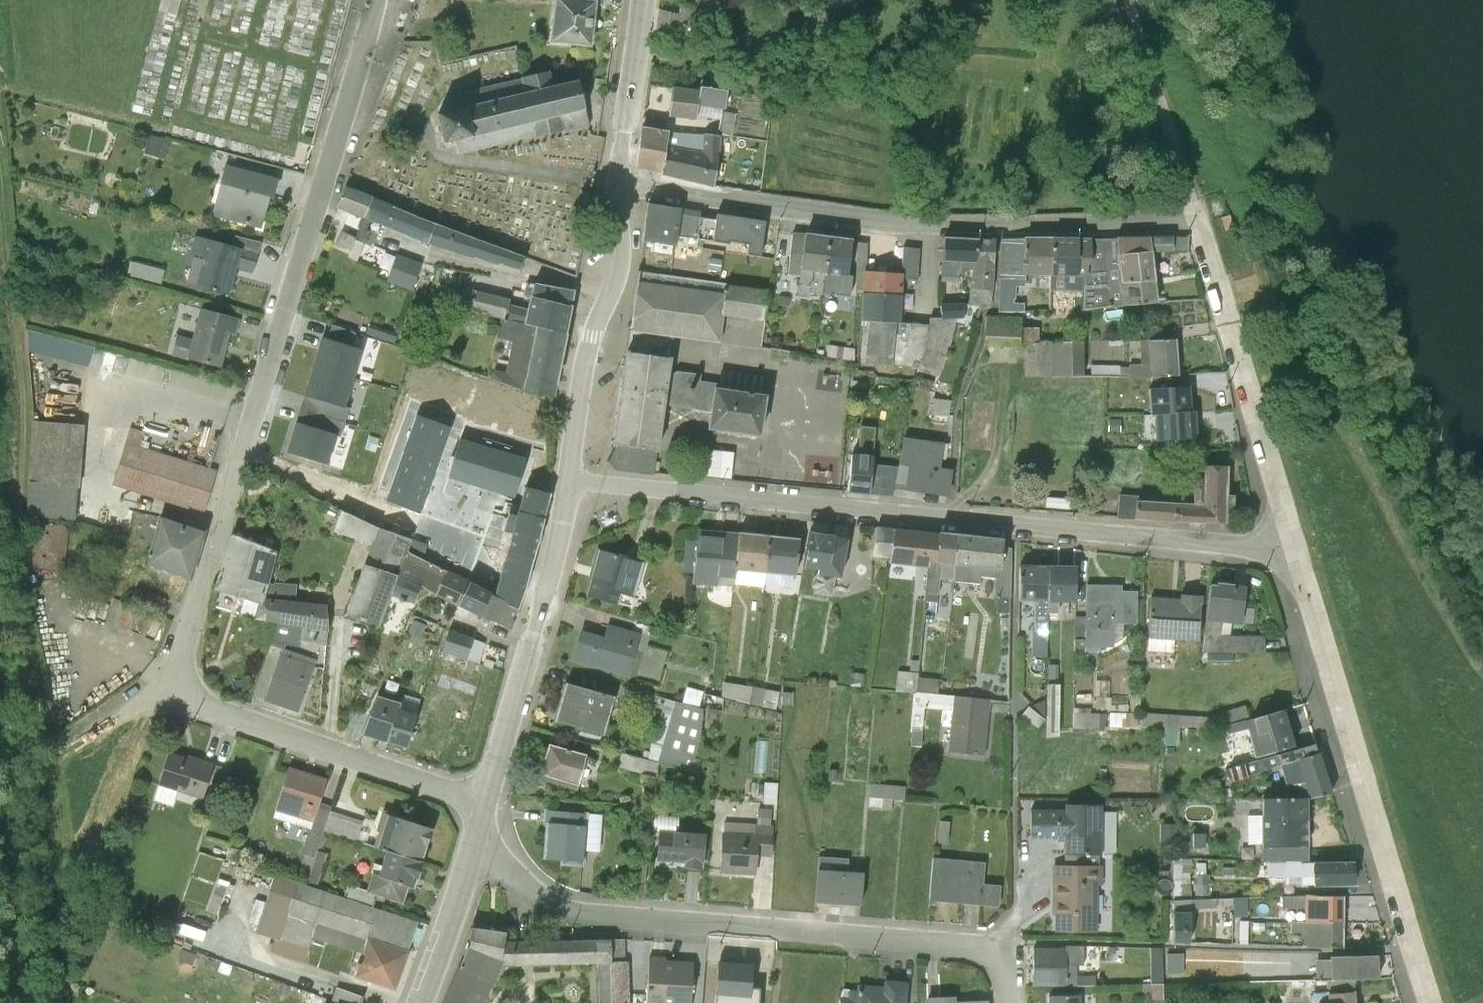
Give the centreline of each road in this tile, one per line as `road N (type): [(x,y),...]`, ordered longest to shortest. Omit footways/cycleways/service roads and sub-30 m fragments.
road 1 (unclassified): [(482,801),(168,691),(375,0)]
road 2 (unclassified): [(616,187),(895,224),(1194,221),(1292,552)]
road 3 (unclassified): [(569,479),(1292,552)]
road 4 (unclassified): [(469,844),(538,903),(575,916),(1001,949),(1005,1002)]
road 5 (unclassified): [(1292,552),(1427,1002)]
road 6 (tertiary): [(569,479),(482,801)]
road 7 (tertiary): [(616,187),(616,270),(589,336),(569,479)]
road 8 (track): [(168,691),(125,716),(53,920)]
road 9 (tertiary): [(641,0),(616,187)]
road 10 (tertiary): [(469,844),(414,1002)]

